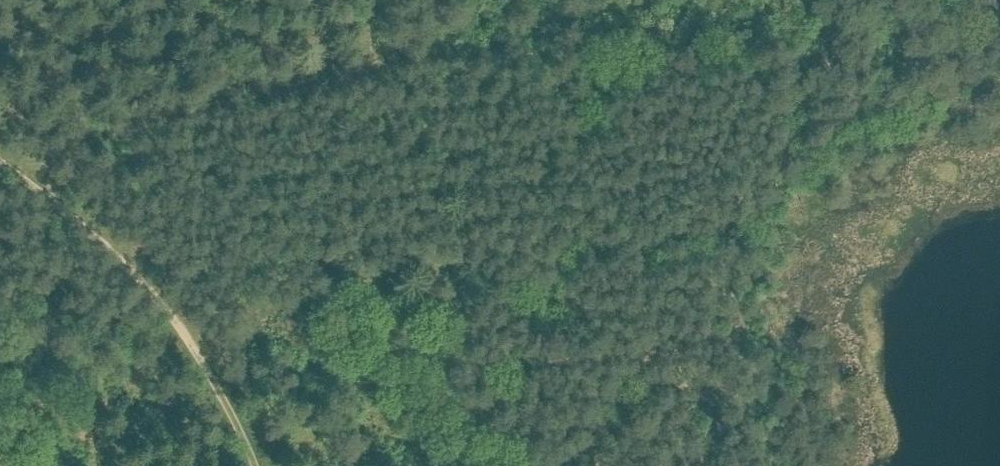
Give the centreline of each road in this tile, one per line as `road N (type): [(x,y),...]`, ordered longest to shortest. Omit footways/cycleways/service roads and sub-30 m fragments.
road 1 (track): [(36,191),(208,115),(376,72),(363,0)]
road 2 (track): [(248,465),(225,407),(175,321),(94,236),(0,162)]

